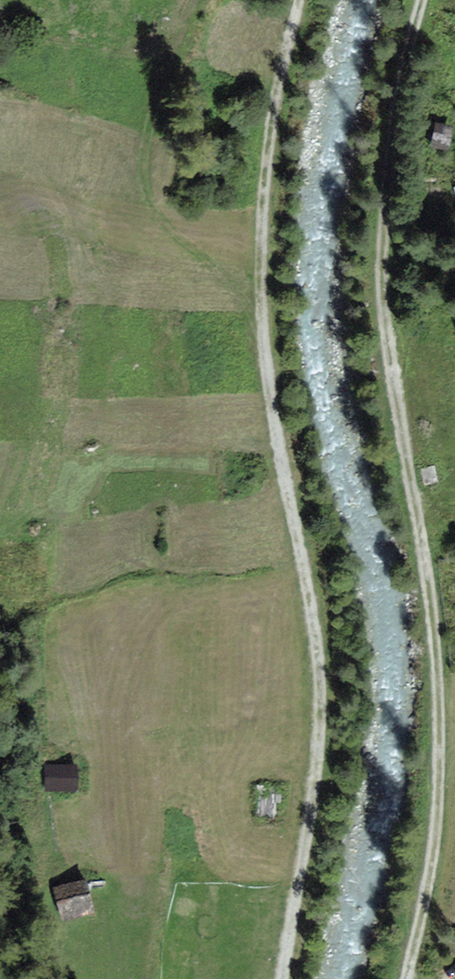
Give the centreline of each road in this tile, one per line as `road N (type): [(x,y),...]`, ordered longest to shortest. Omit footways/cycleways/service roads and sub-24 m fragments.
road 1 (track): [(298,0),(267,157),(259,275),(272,411),(319,677),(314,780),(283,978)]
road 2 (track): [(422,0),(407,54),(383,249),(438,691),(435,834),(406,978)]

